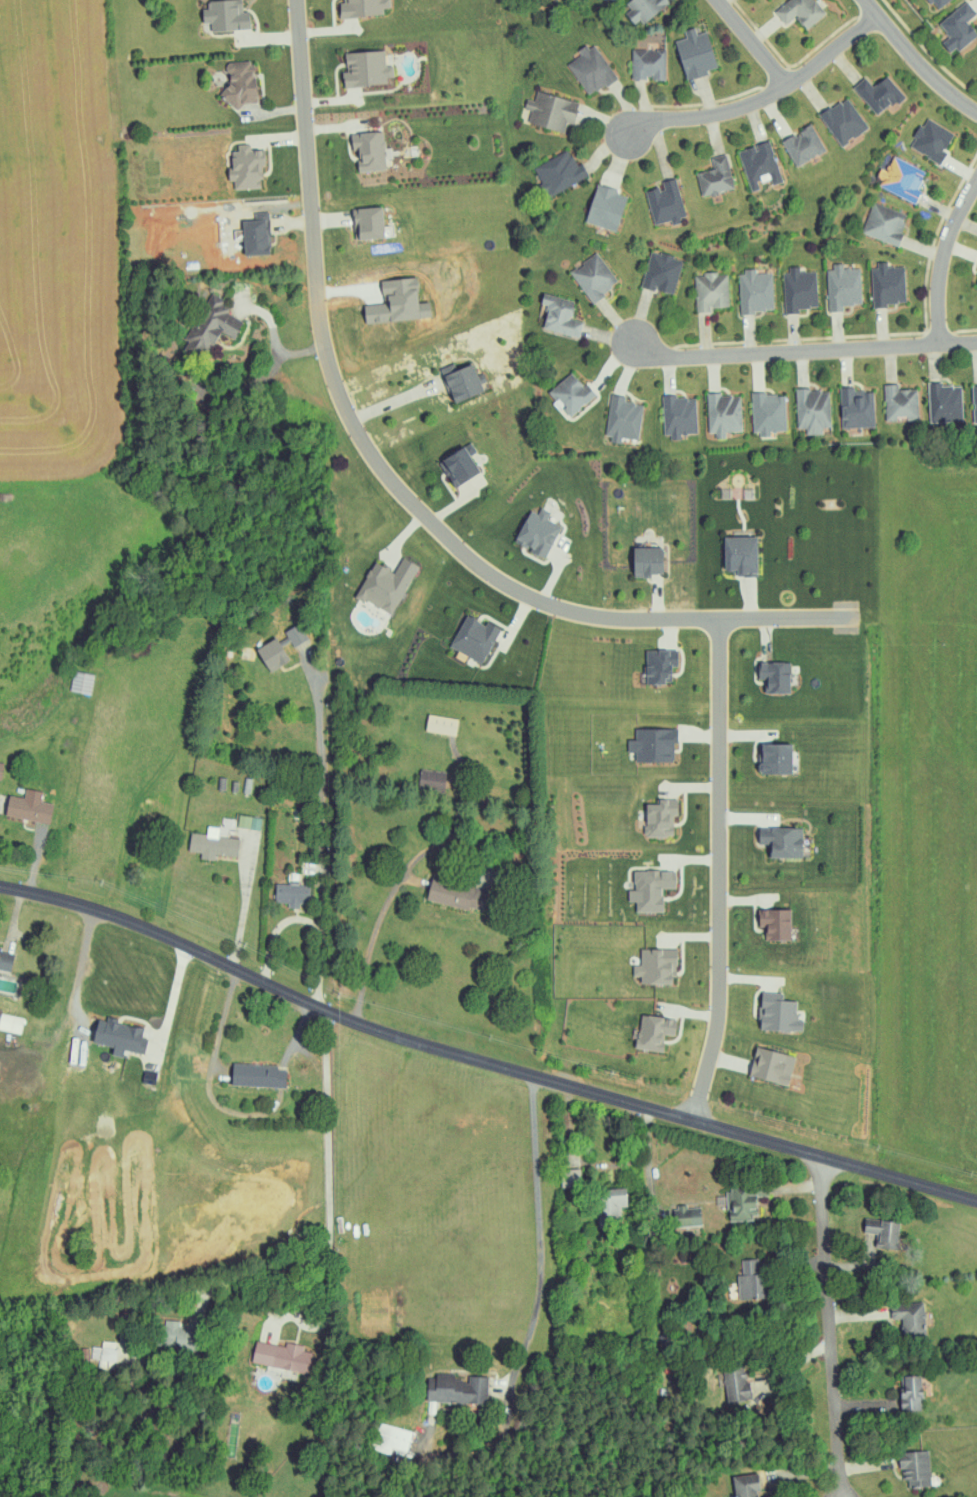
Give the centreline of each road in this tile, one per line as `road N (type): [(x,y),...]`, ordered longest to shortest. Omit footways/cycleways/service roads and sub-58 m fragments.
road 1 (tertiary): [(976,1201),(380,1031),(132,923),(0,886)]
road 2 (residential): [(859,619),(570,613),(522,596),(481,569),(420,512),(358,432),(324,347),(296,0)]
road 3 (residential): [(693,1122),(717,1025),(719,619)]
road 4 (residential): [(947,351),(669,362),(621,343)]
road 5 (residential): [(879,13),(757,101),(630,121)]
road 6 (residential): [(976,192),(949,259),(947,351)]
road 7 (residential): [(867,0),(930,74),(976,113)]

